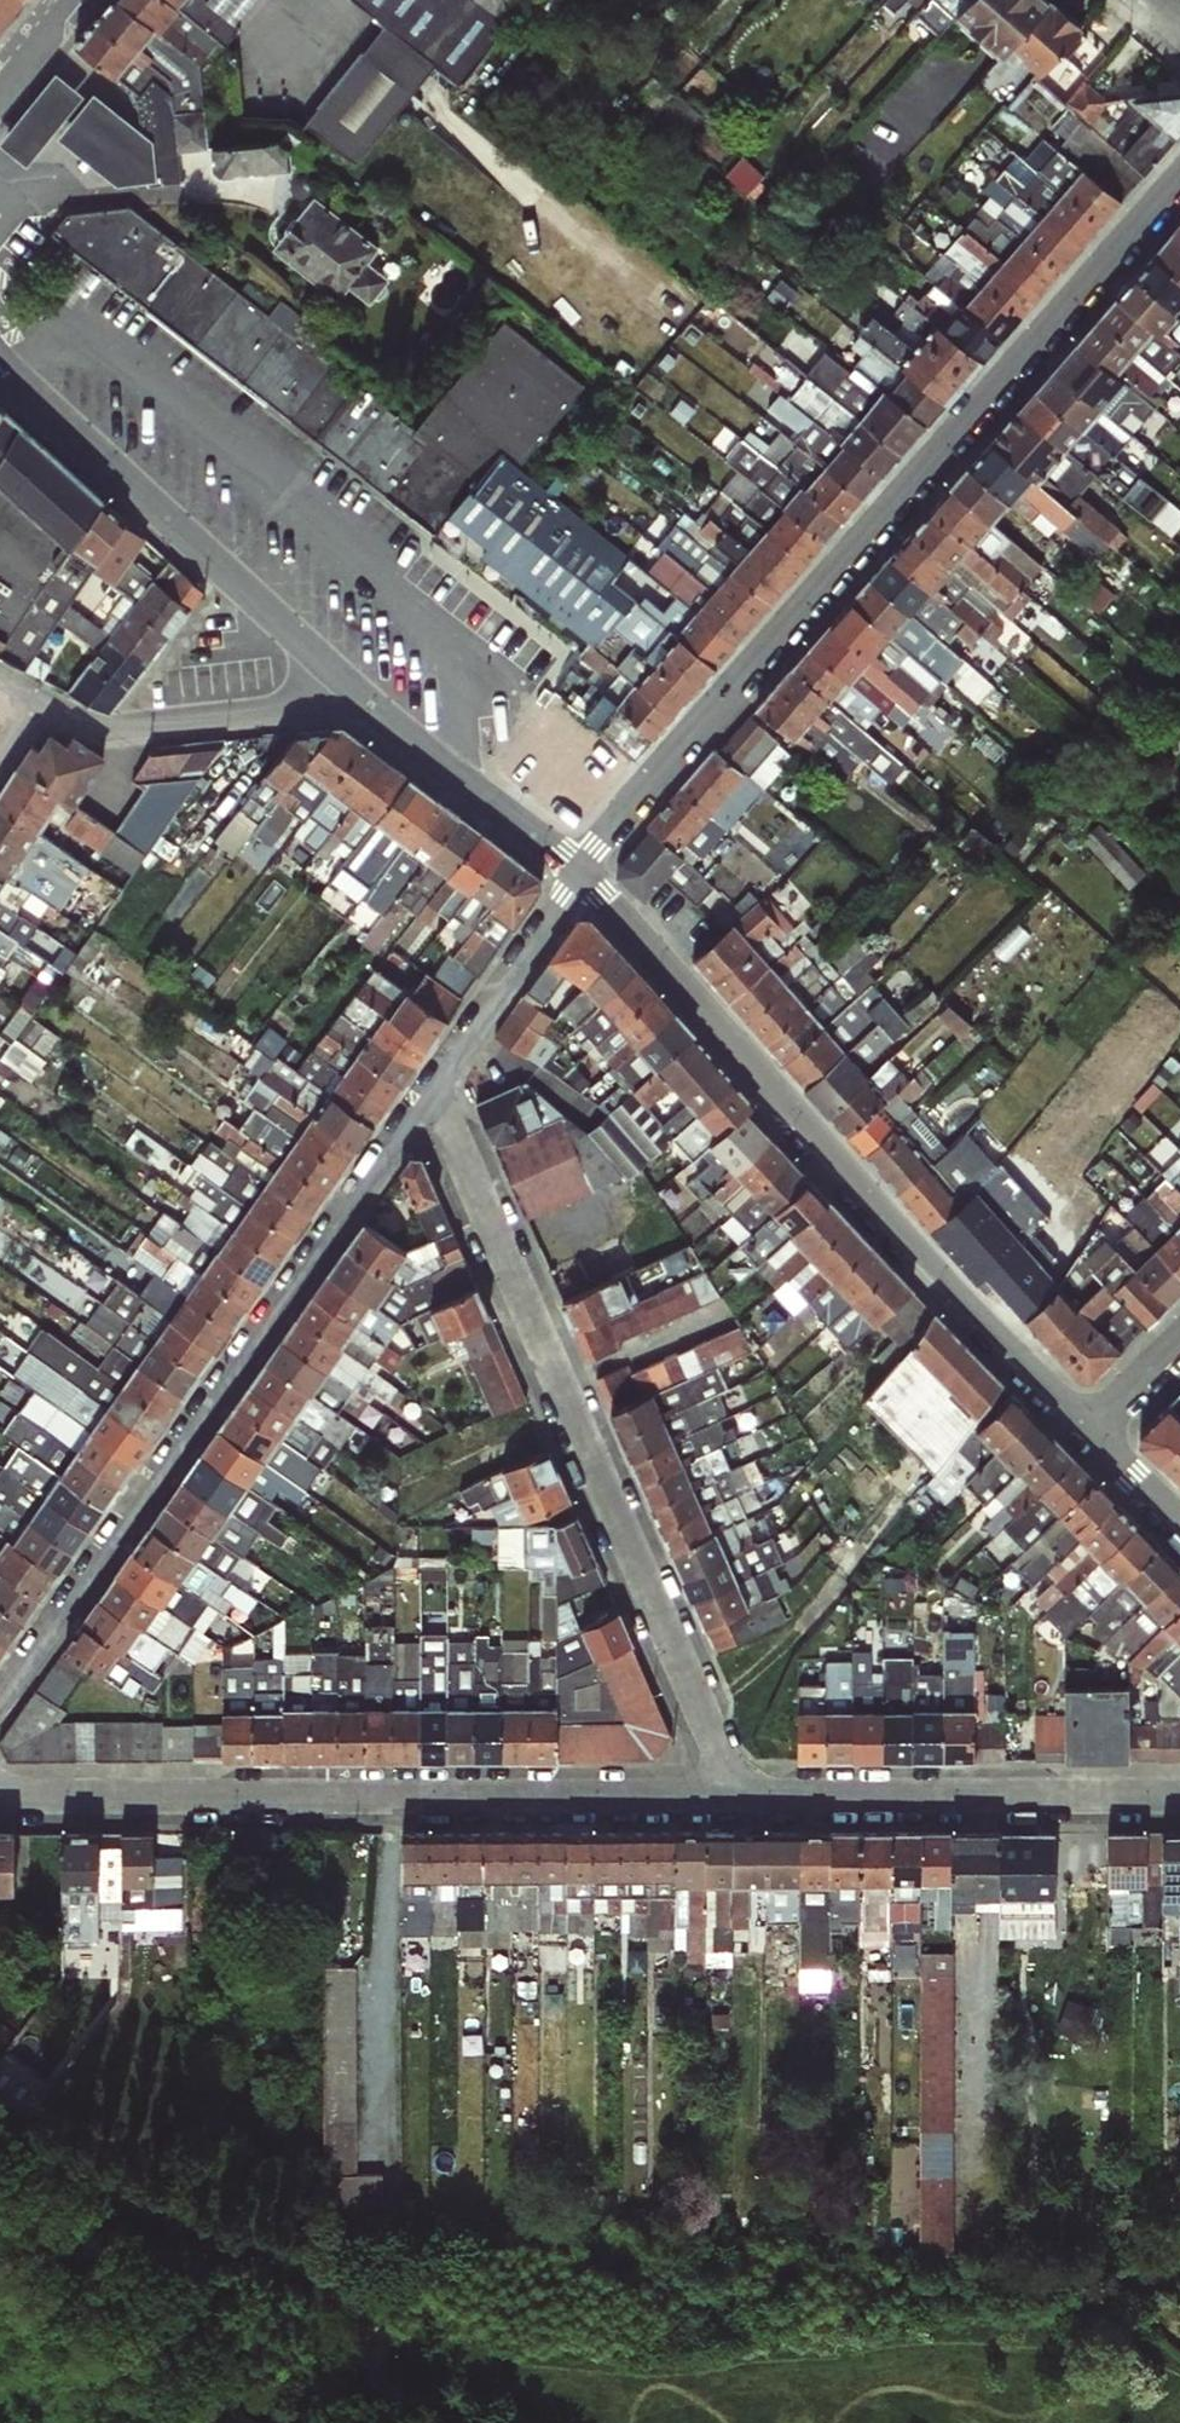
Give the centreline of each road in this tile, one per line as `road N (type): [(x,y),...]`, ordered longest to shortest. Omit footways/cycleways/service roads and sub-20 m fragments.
road 1 (residential): [(579,873),(1179,177)]
road 2 (residential): [(728,1797),(430,1090)]
road 3 (tertiary): [(1093,1431),(579,873)]
road 4 (residential): [(0,1706),(430,1090)]
road 5 (residential): [(0,1796),(728,1797)]
road 6 (tertiary): [(357,690),(0,352)]
road 7 (residential): [(728,1797),(1179,1796)]
road 8 (residential): [(40,700),(106,729),(357,690)]
road 9 (tertiary): [(579,873),(357,690)]
road 10 (residential): [(430,1090),(579,873)]
road 11 (unclassified): [(0,203),(240,194)]
road 12 (tertiary): [(1179,1519),(1093,1431)]
road 13 (residential): [(1179,1347),(1093,1431)]

